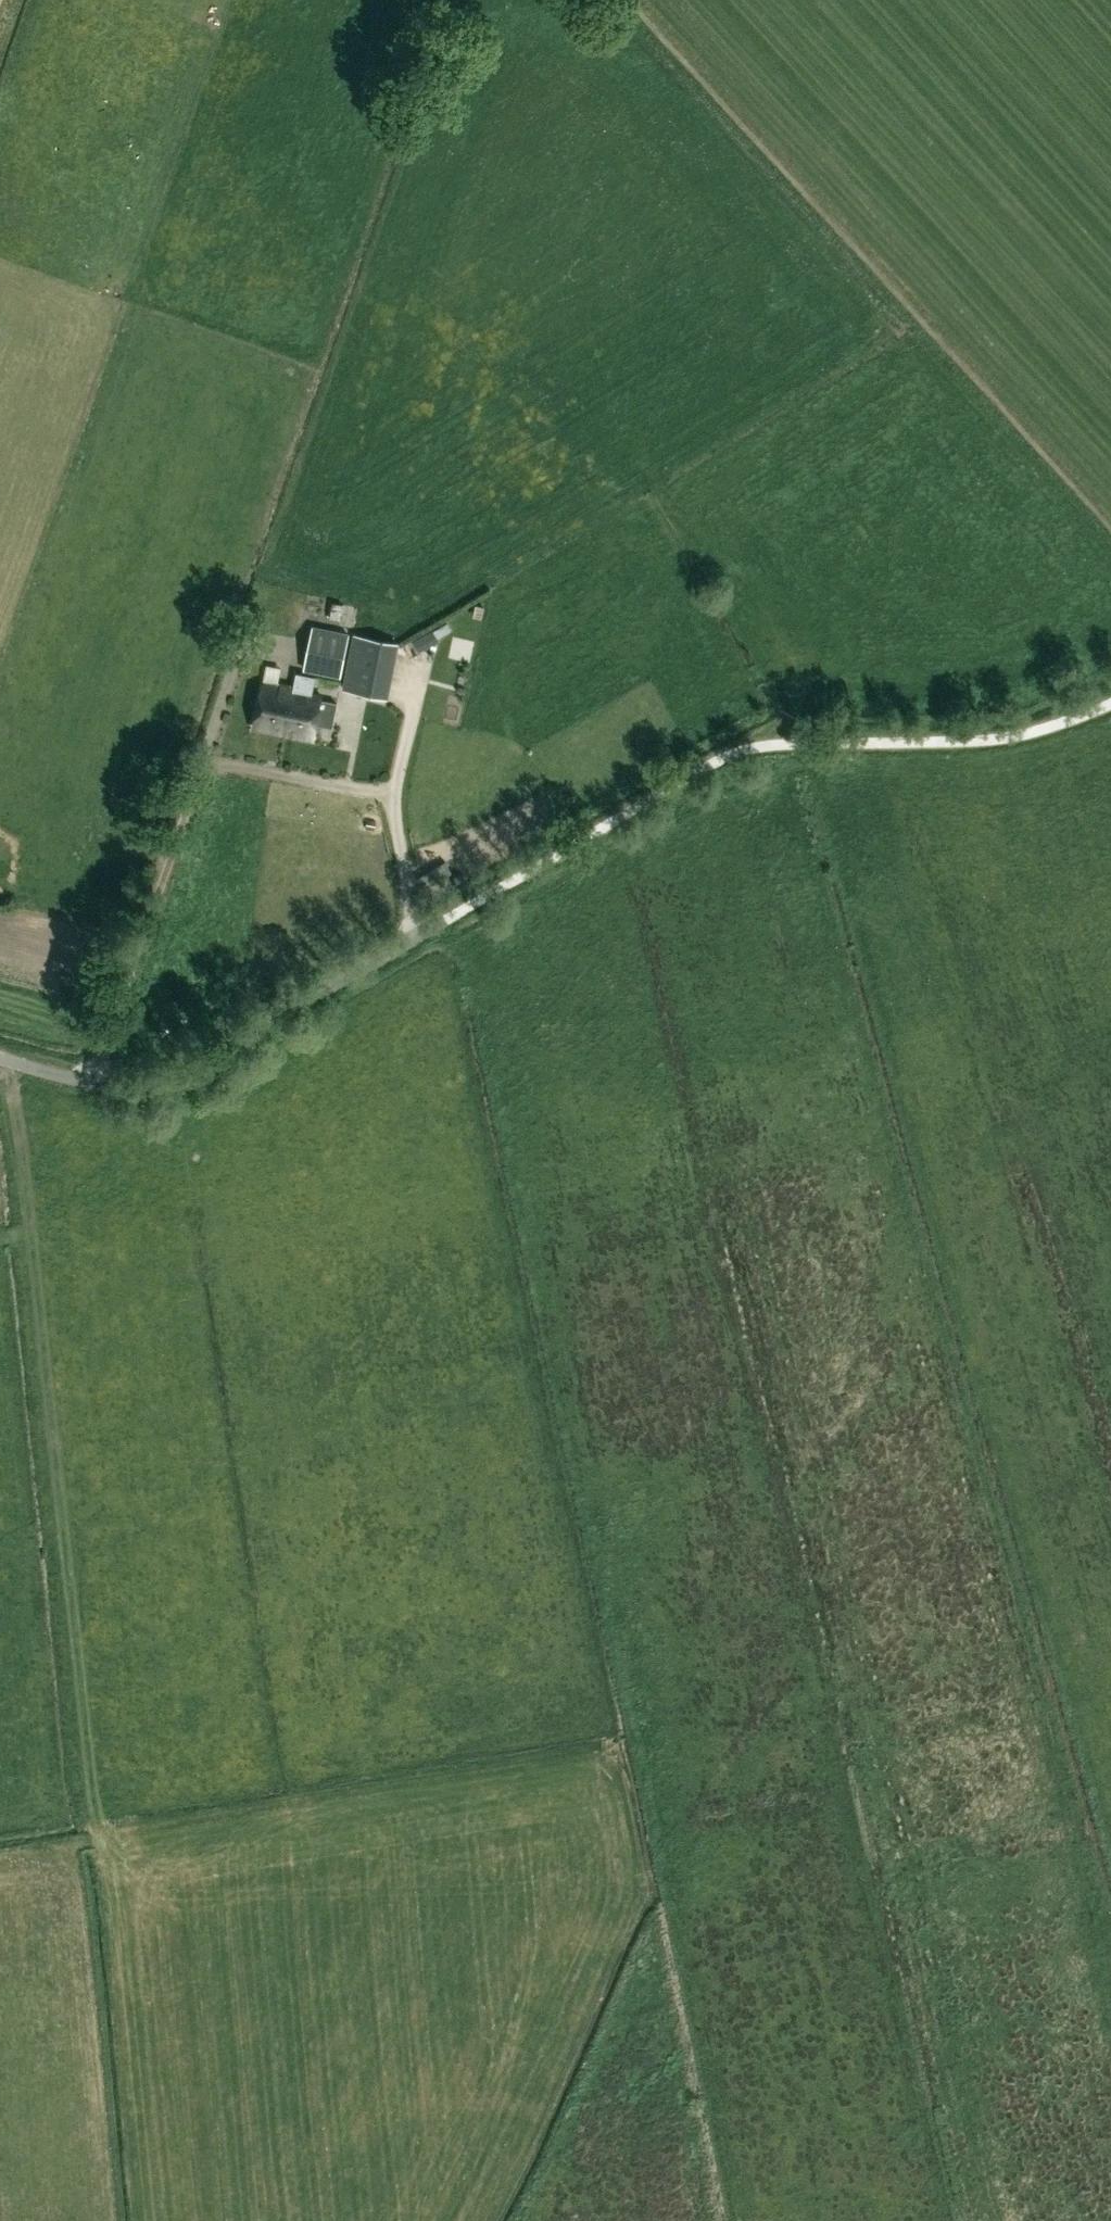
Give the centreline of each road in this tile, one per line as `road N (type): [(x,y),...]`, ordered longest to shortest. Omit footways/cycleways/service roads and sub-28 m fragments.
road 1 (unclassified): [(73,1077),(96,1066),(110,1038),(207,766),(321,782)]

